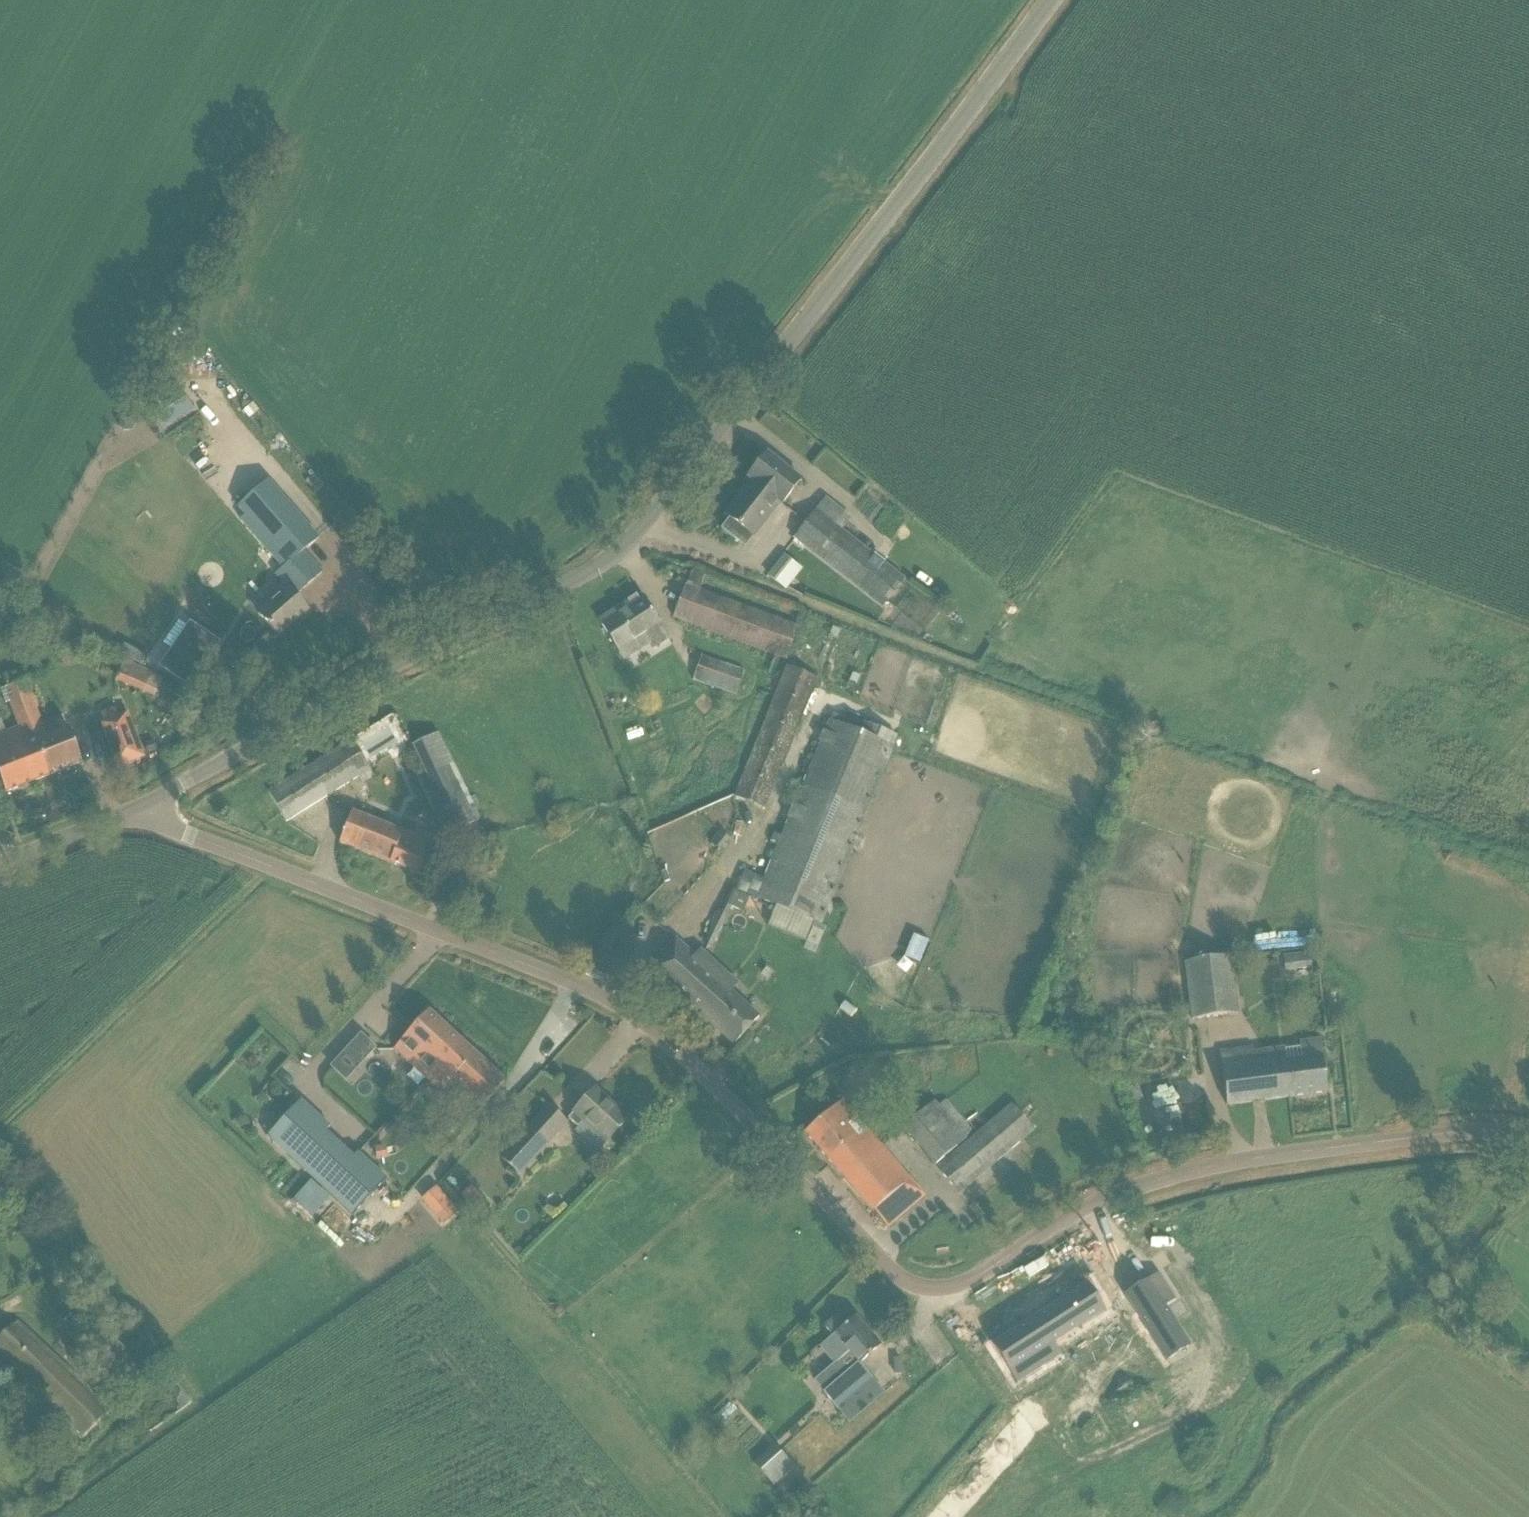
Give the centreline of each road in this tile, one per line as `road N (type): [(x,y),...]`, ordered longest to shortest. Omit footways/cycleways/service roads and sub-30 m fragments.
road 1 (unclassified): [(1528,1138),(1461,1132),(1172,1175),(1074,1212),(968,1281),(921,1285),(891,1272),(626,1009),(185,836),(141,808)]
road 2 (unclassified): [(141,808),(605,549),(636,522),(1043,0)]
road 3 (unclassified): [(0,864),(141,808)]

